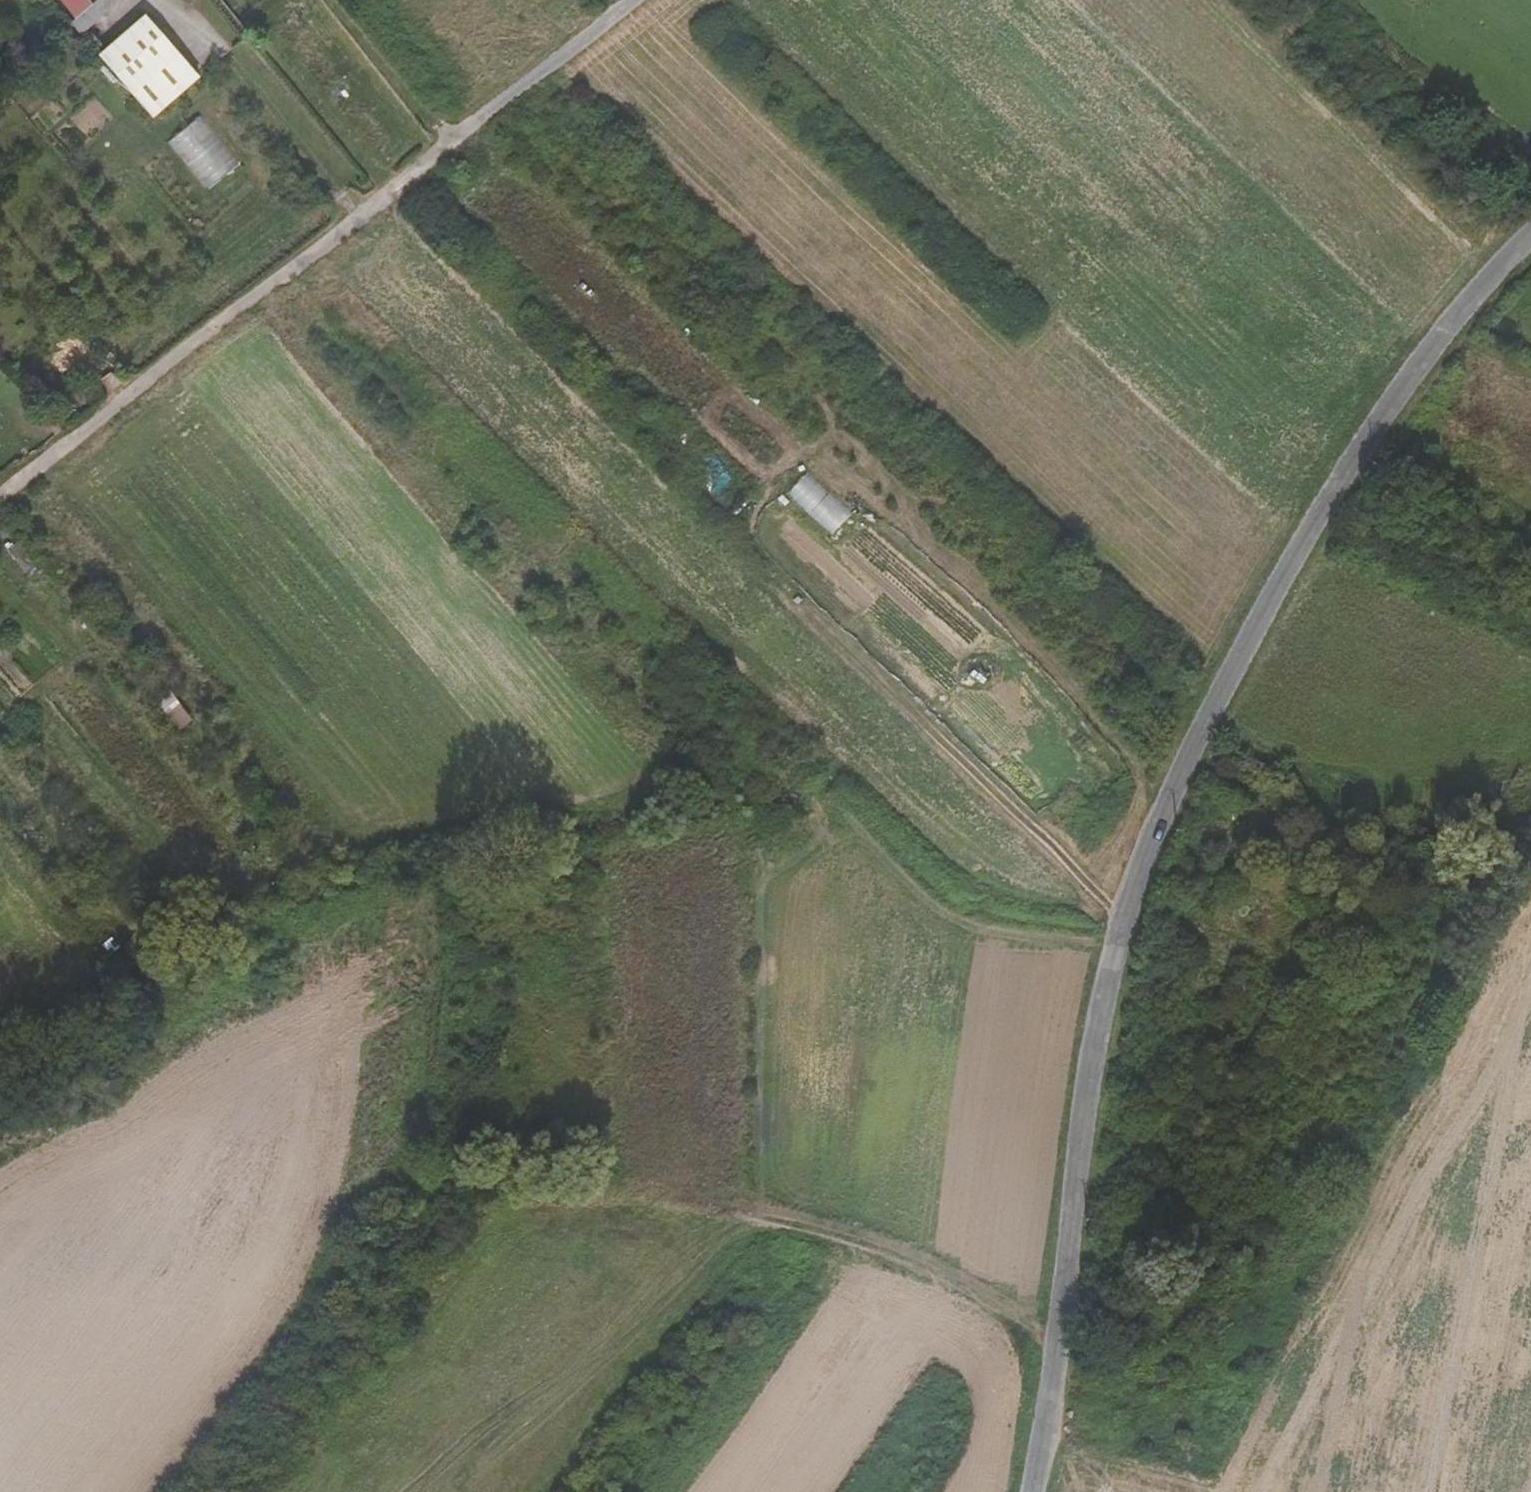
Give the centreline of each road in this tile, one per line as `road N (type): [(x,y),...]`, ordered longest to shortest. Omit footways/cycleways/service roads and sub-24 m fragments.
road 1 (unclassified): [(1530,232),(1473,284),(1318,497),(1120,911),(1064,1196),(1029,1491)]
road 2 (track): [(453,152),(0,501)]
road 3 (residential): [(637,0),(453,152)]

